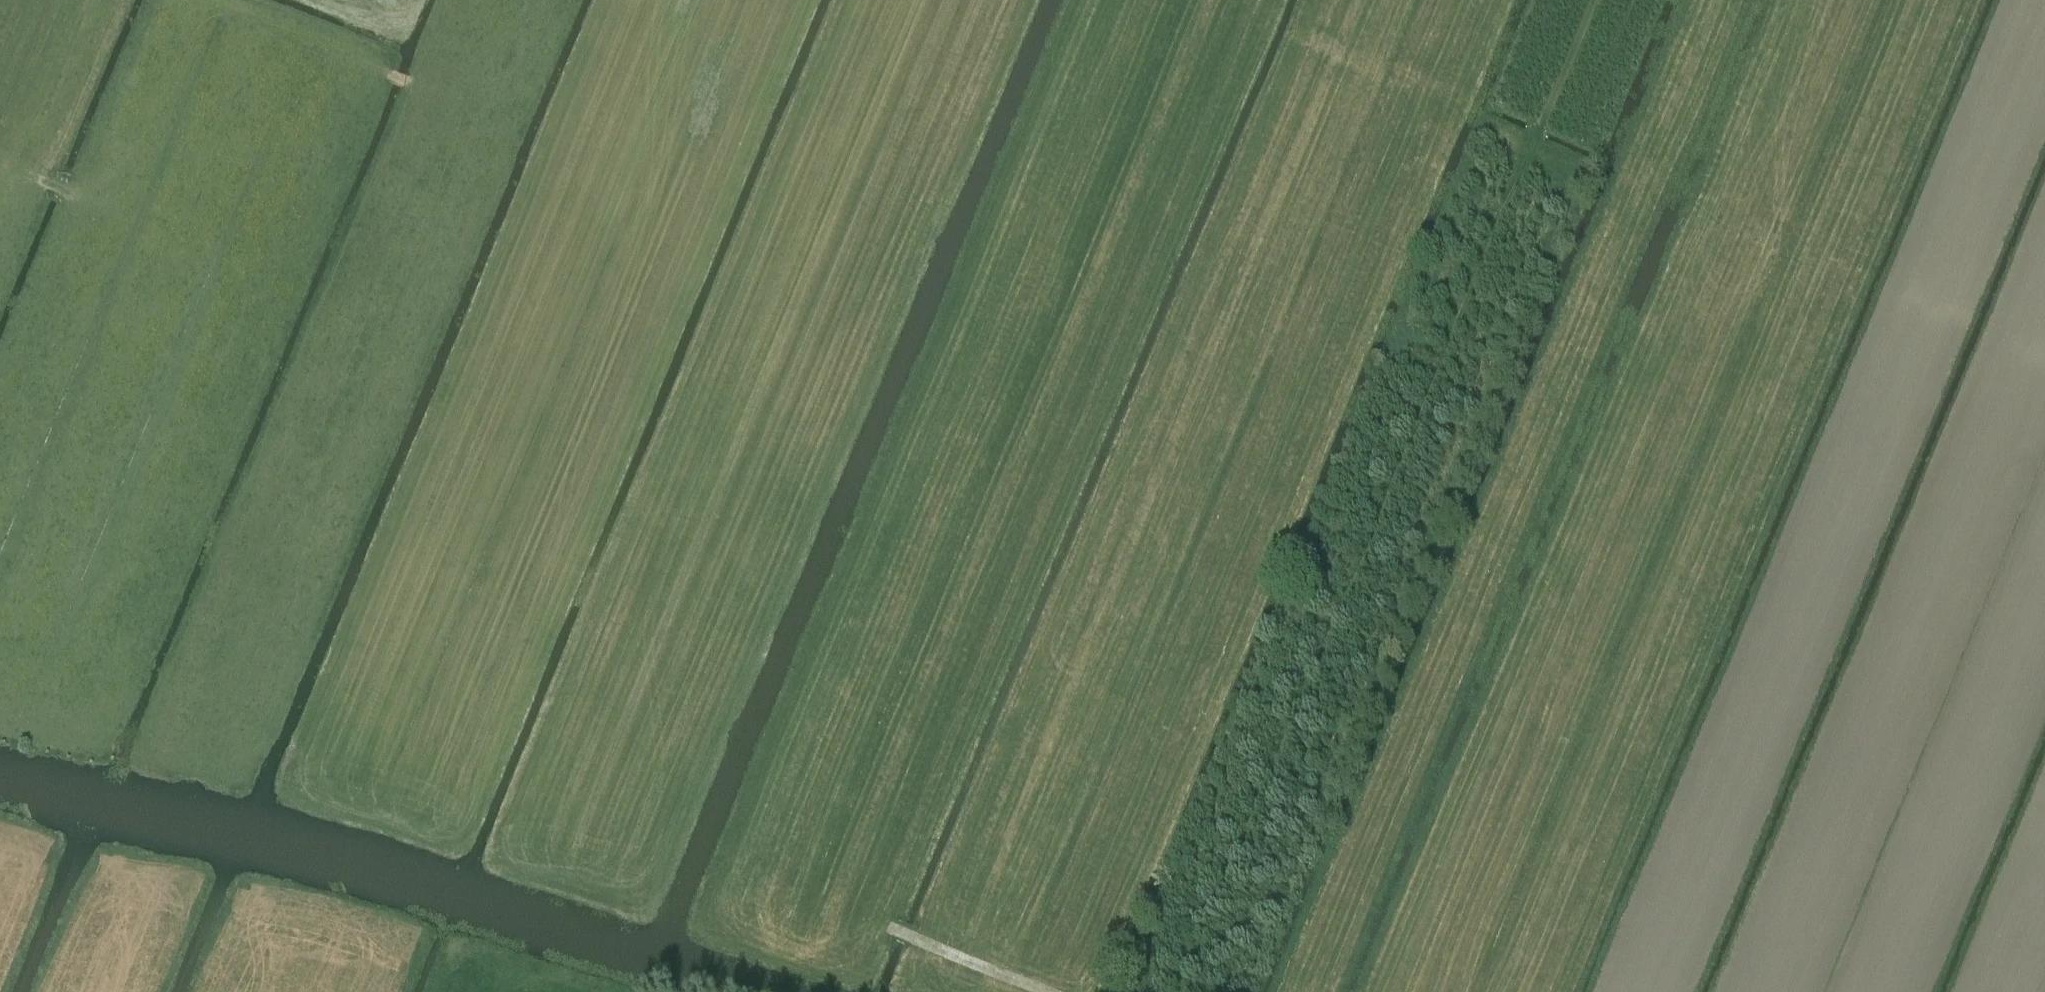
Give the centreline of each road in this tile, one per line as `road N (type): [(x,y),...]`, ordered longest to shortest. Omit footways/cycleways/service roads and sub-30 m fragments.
road 1 (track): [(1038,991),(898,934)]

